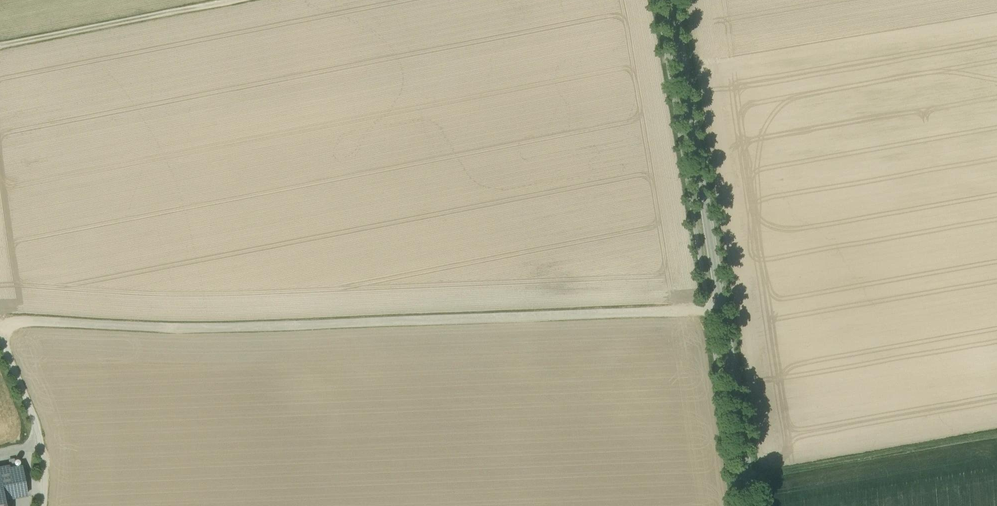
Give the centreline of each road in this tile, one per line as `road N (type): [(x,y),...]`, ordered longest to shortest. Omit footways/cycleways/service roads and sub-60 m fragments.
road 1 (track): [(0,323),(224,330),(721,308)]
road 2 (tertiary): [(751,505),(672,0)]
road 3 (track): [(746,471),(996,431)]
road 4 (track): [(0,46),(241,0)]
road 5 (unclassified): [(0,338),(36,423),(43,459),(38,505)]

